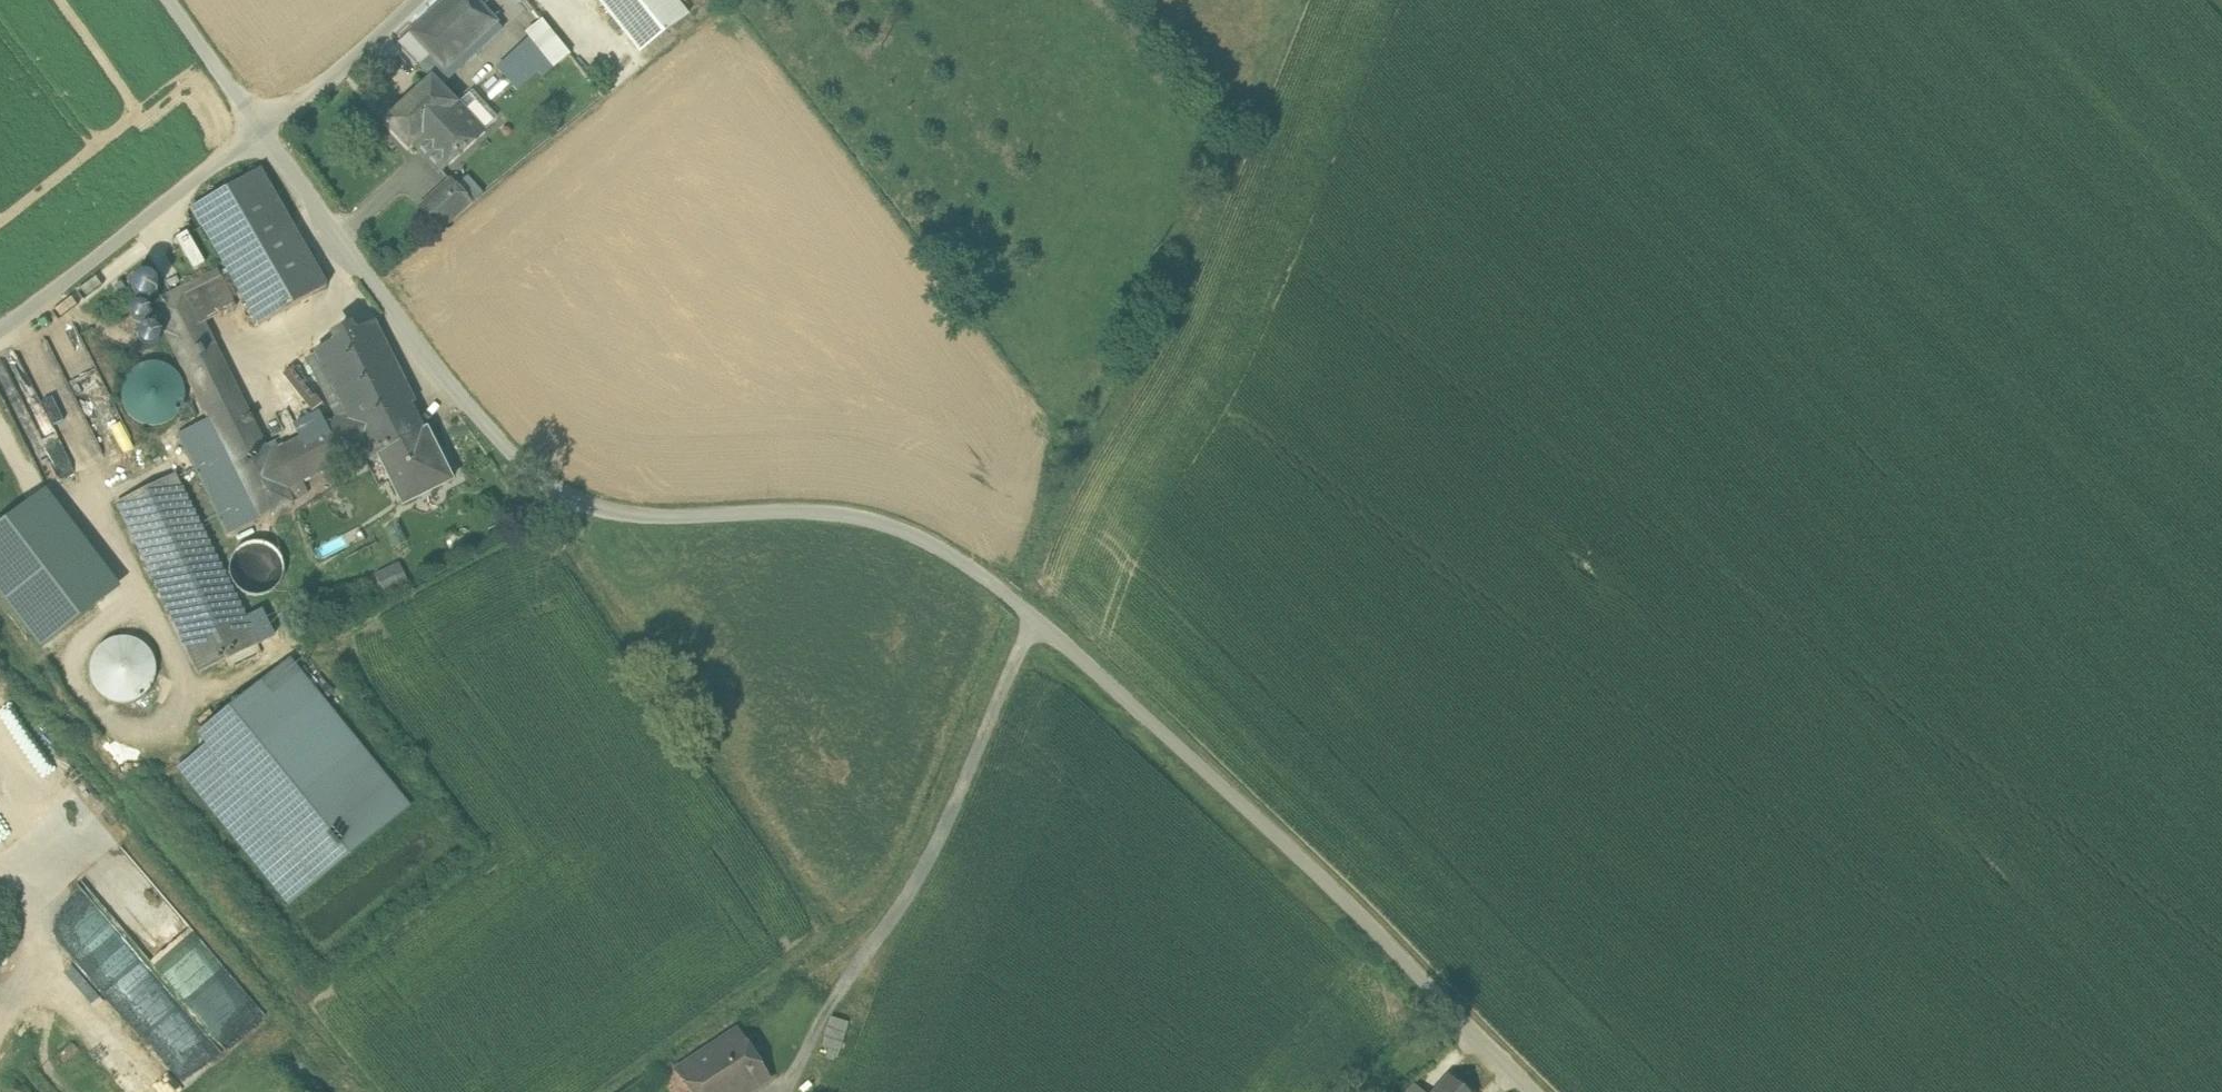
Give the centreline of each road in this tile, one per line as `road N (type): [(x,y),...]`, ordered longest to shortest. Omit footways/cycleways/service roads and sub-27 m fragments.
road 1 (unclassified): [(1035,617),(988,575),(872,509),(680,518),(623,514),(559,494),(483,430),(263,130)]
road 2 (unclassified): [(1544,1091),(1298,851),(1035,617)]
road 3 (unclassified): [(1035,617),(926,867),(830,1007)]
road 4 (unclassified): [(263,130),(0,330)]
road 5 (unclassified): [(415,0),(263,130)]
road 6 (unclassified): [(263,130),(169,0)]

